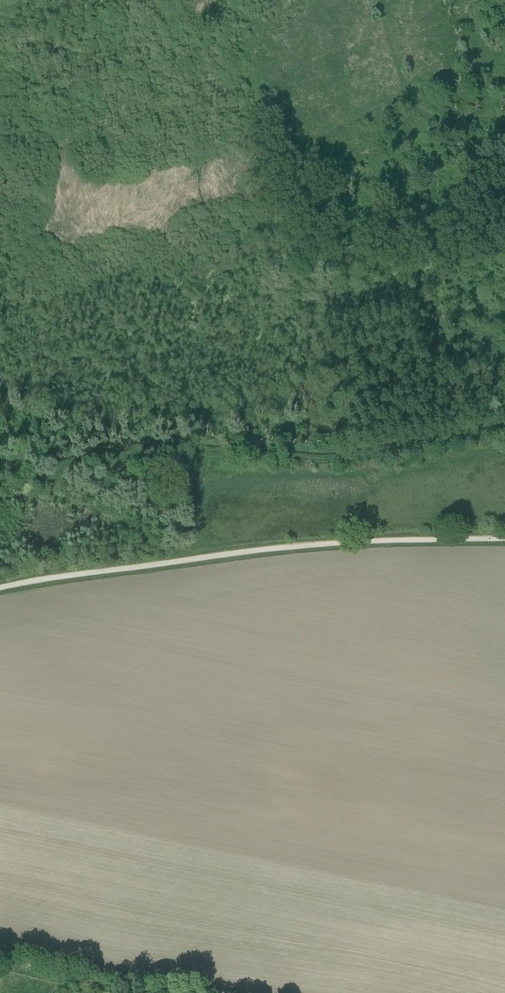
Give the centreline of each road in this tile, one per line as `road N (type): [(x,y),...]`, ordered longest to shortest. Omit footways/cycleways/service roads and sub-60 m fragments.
road 1 (track): [(504,539),(366,540),(0,590)]
road 2 (track): [(380,0),(413,100),(430,119),(504,126)]

